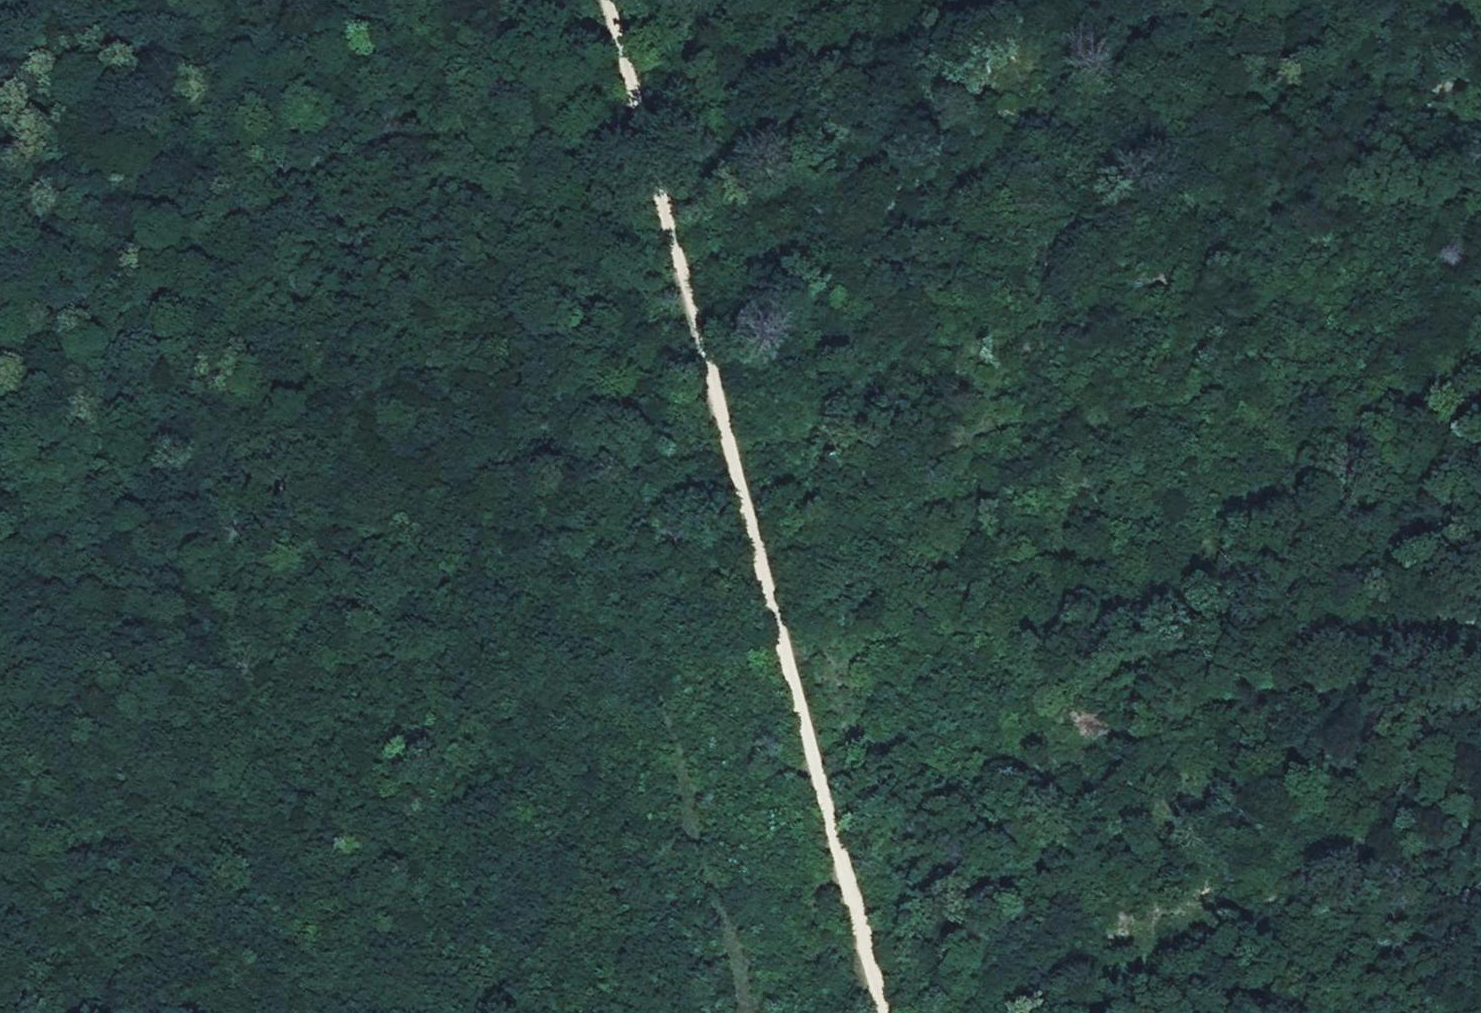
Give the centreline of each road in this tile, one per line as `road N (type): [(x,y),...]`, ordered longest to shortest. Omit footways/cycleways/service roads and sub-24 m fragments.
road 1 (track): [(608,0),(889,1012)]

